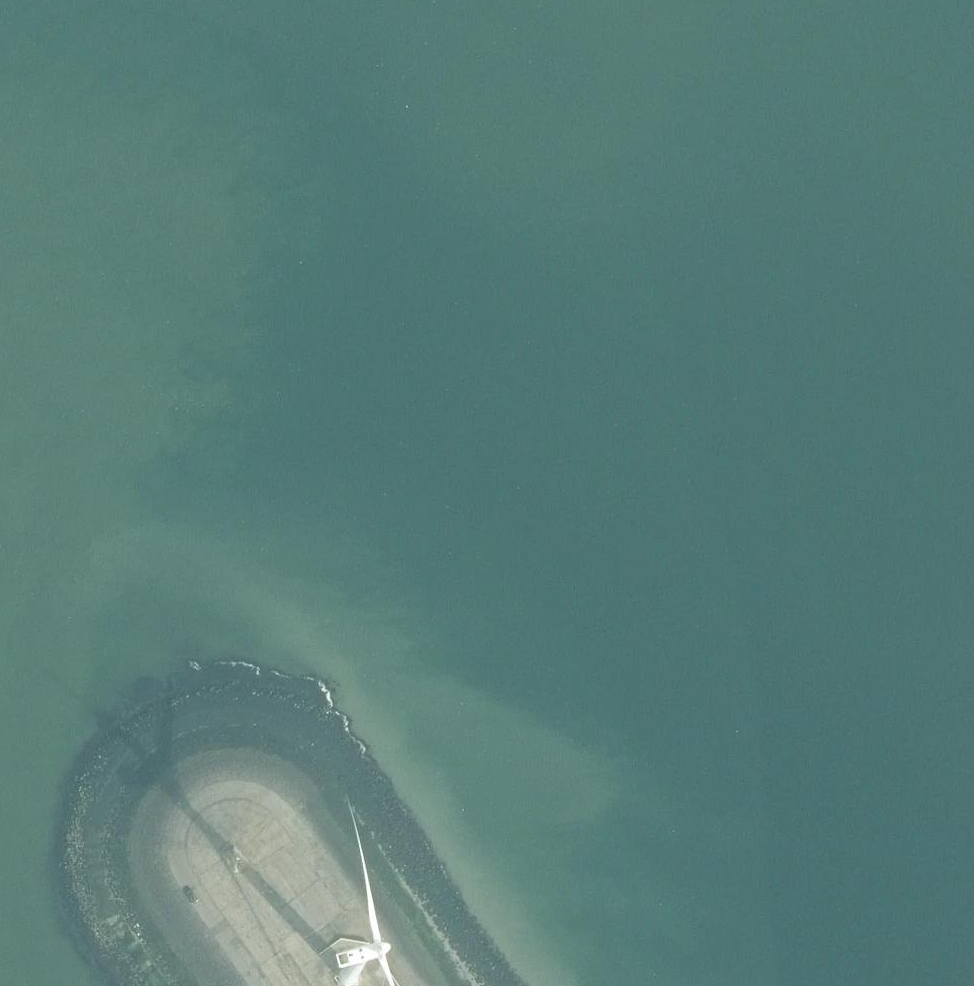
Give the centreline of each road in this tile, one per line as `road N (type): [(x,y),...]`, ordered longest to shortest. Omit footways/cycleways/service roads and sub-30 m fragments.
road 1 (unclassified): [(262,985),(174,860),(181,824),(222,793),(281,809),(405,985)]

